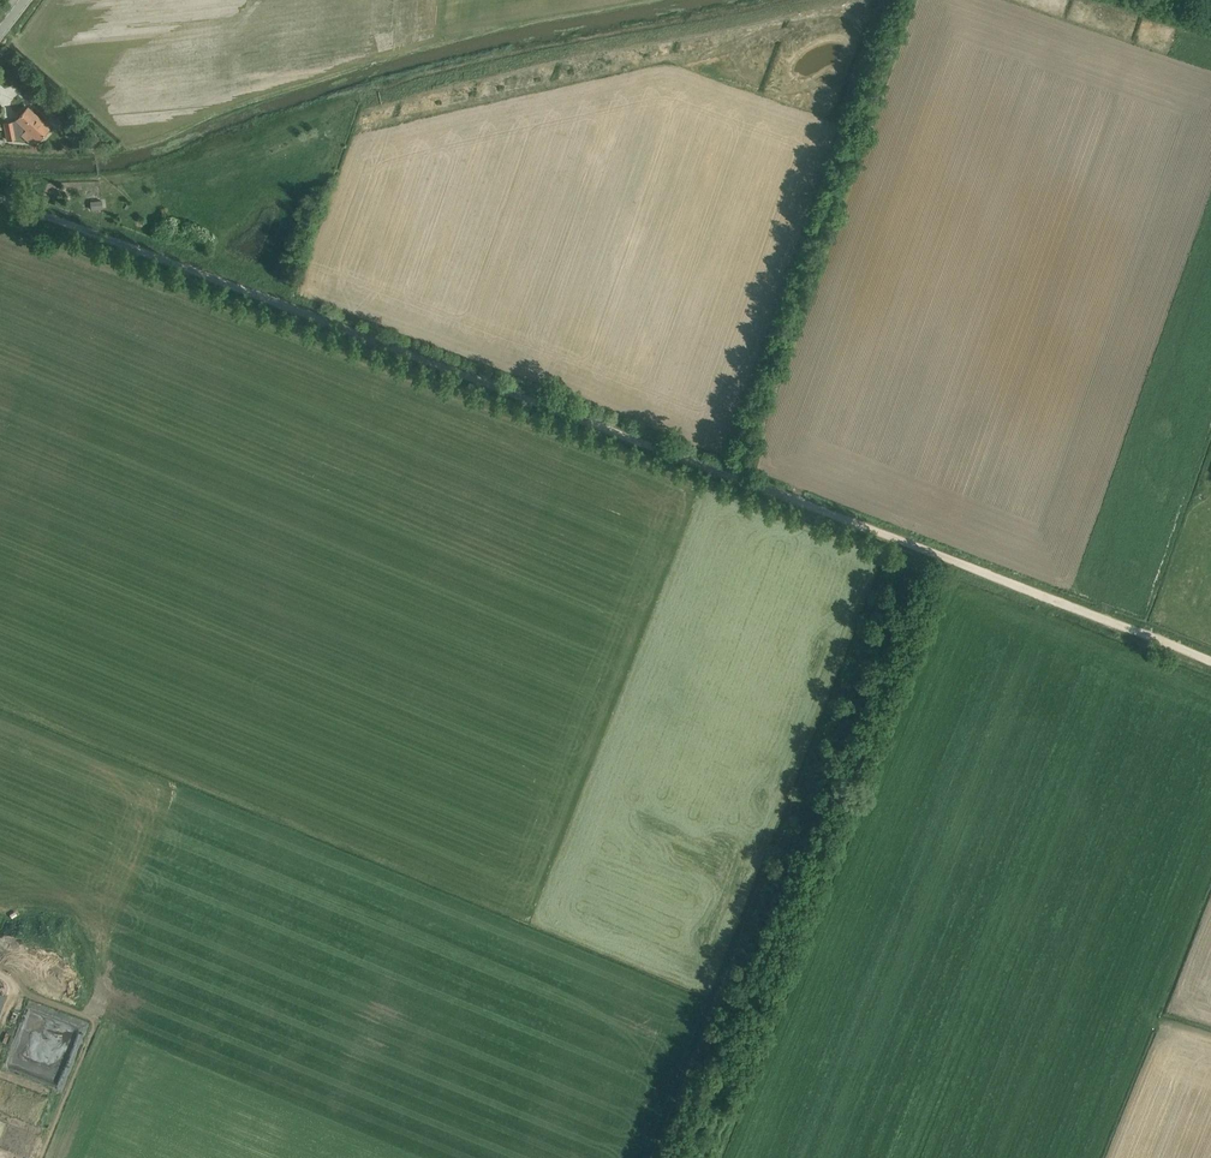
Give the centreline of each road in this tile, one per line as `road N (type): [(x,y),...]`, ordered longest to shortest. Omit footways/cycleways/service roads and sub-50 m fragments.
road 1 (track): [(0,202),(1210,662)]

